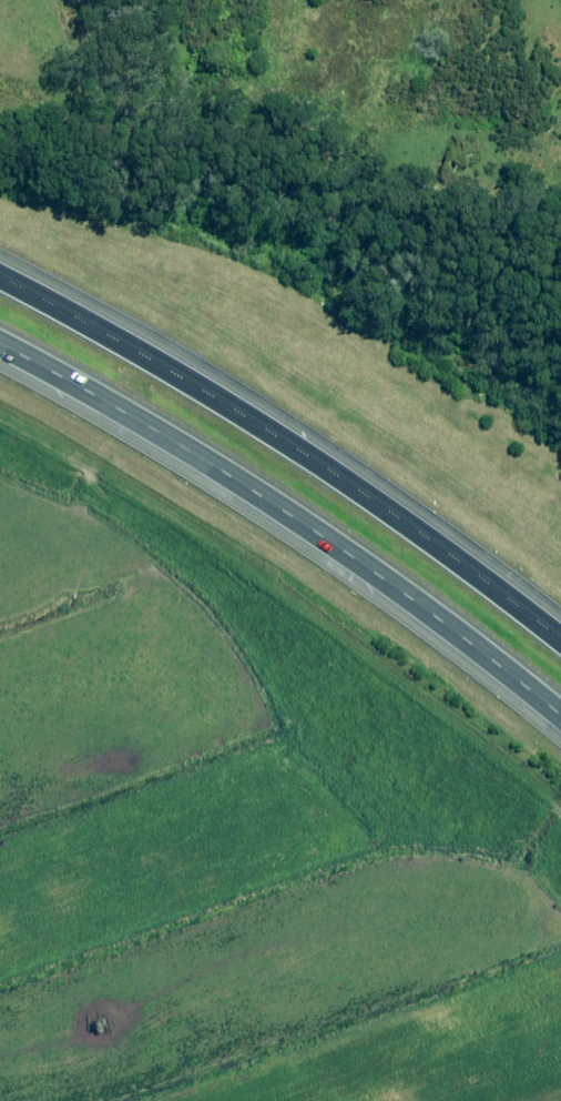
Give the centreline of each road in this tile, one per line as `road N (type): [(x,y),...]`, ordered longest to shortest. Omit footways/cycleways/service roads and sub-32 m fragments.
road 1 (motorway): [(560,720),(304,530),(0,347)]
road 2 (motorway): [(0,279),(302,459),(560,651)]

